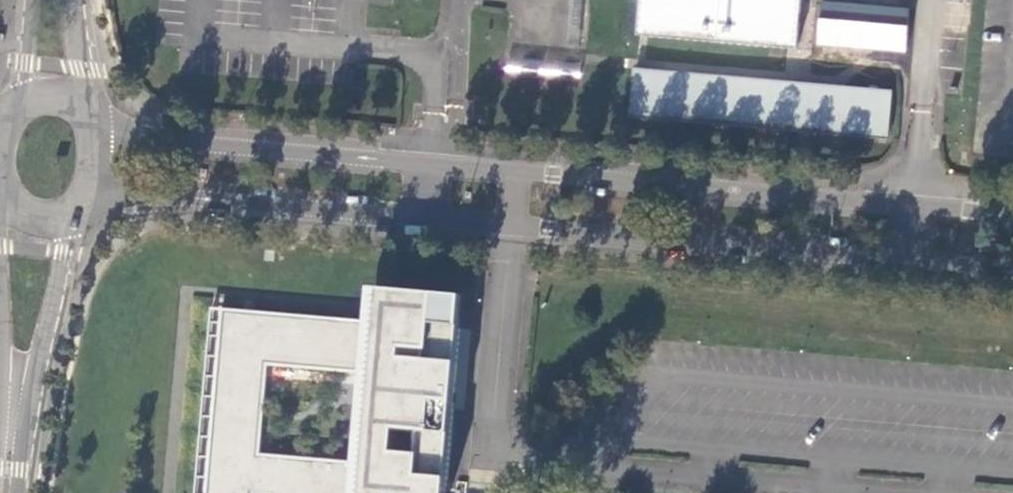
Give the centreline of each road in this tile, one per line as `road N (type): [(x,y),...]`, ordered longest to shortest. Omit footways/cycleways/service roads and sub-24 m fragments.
road 1 (unclassified): [(94,200),(145,196),(1012,271)]
road 2 (unclassified): [(1012,216),(150,143),(104,126)]
road 3 (tertiary): [(16,408),(43,351),(78,212)]

